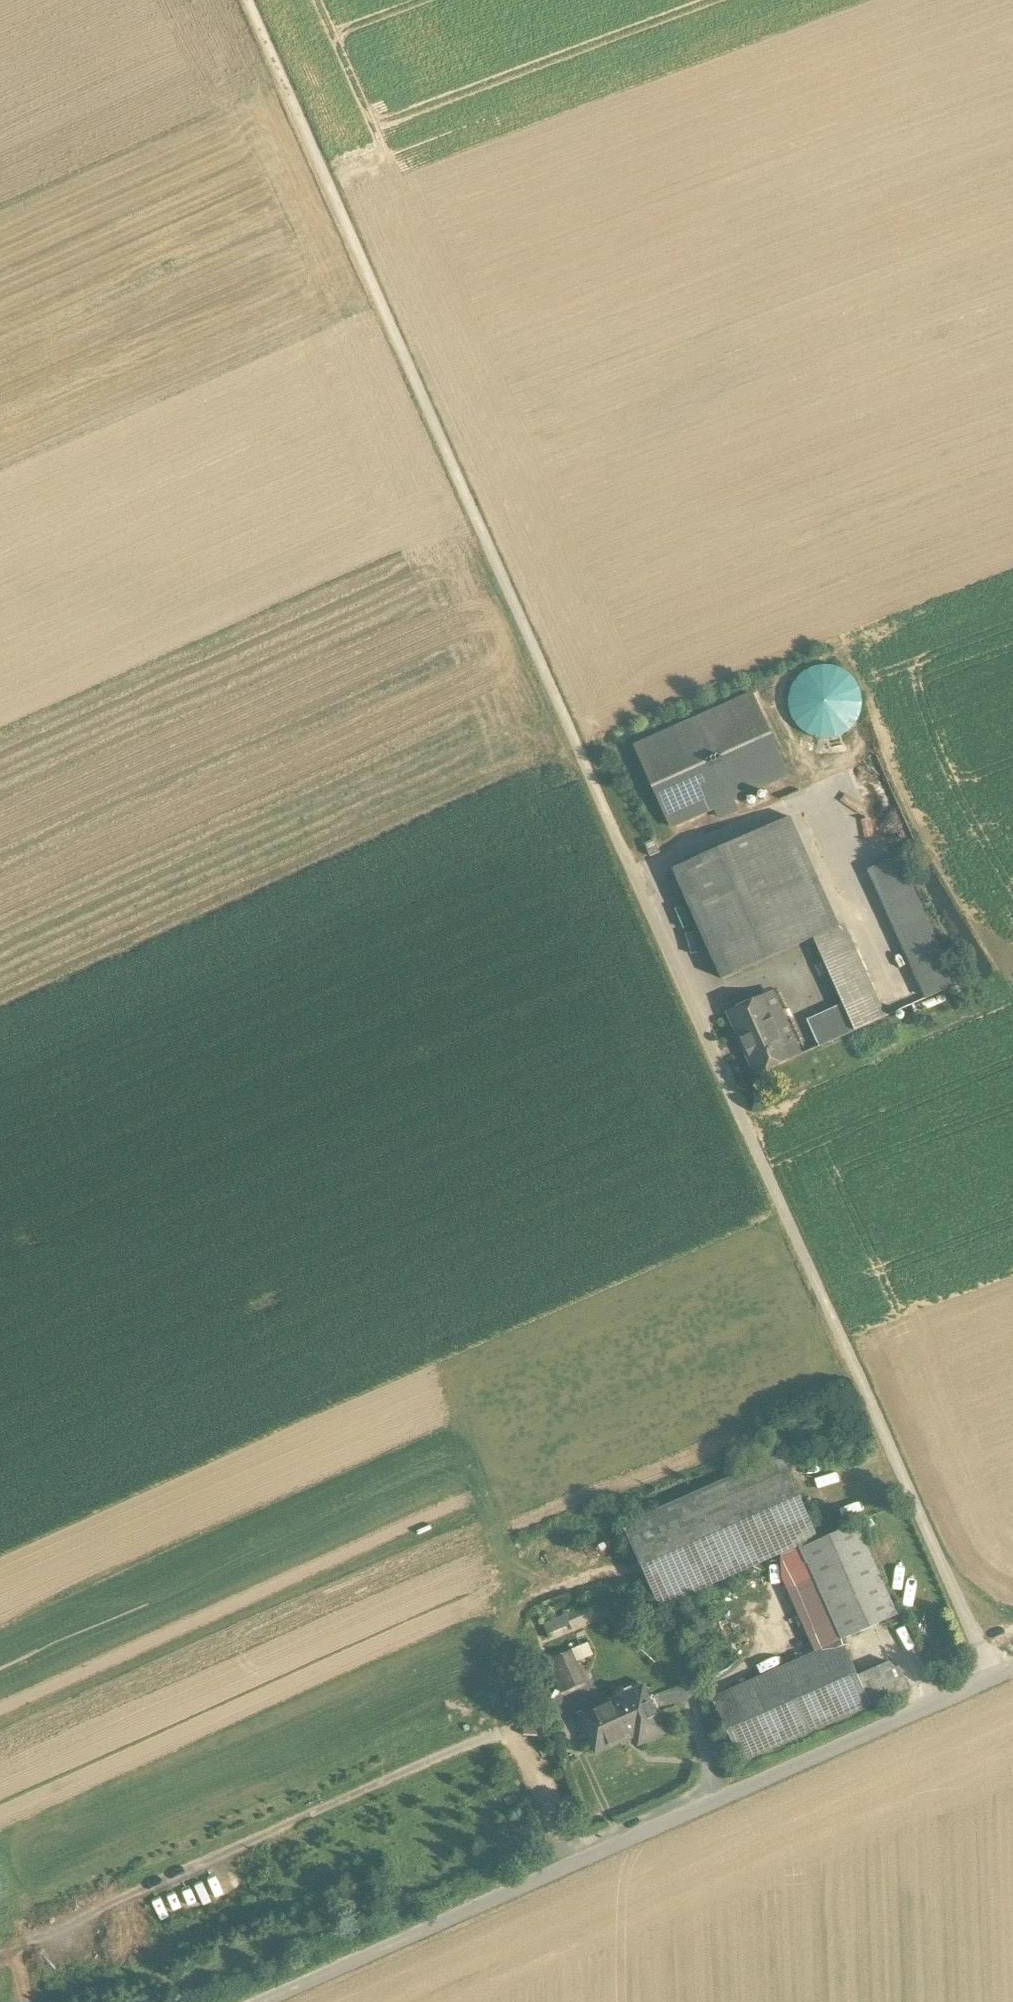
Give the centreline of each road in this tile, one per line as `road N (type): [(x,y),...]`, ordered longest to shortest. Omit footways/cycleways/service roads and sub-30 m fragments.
road 1 (track): [(311,2001),(1012,1690)]

